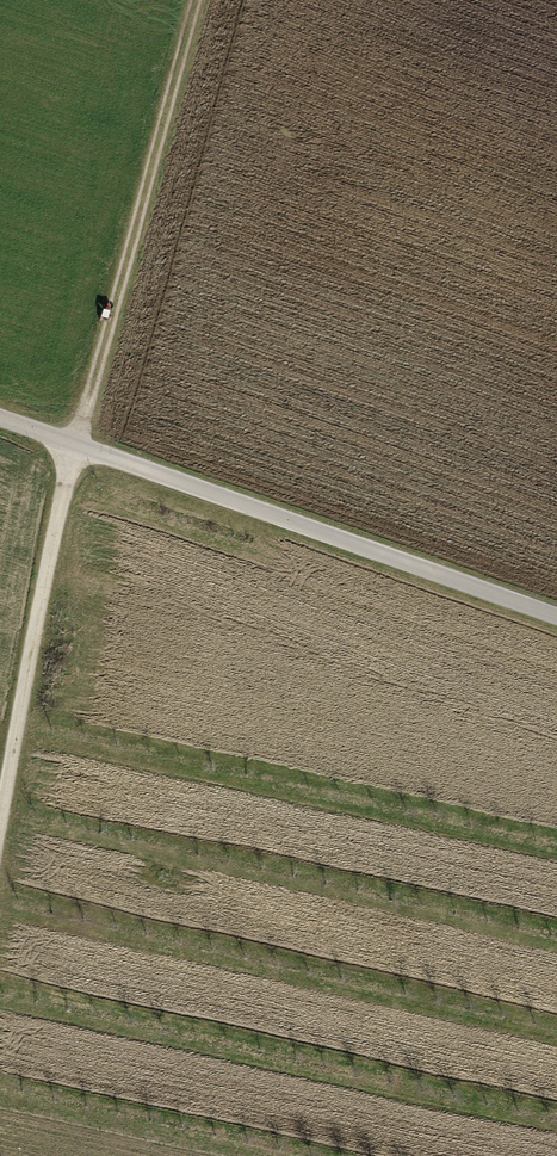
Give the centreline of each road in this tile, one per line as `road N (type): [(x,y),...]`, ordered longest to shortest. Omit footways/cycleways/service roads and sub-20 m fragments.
road 1 (track): [(197,0),(63,494),(0,836)]
road 2 (track): [(0,416),(556,611)]

